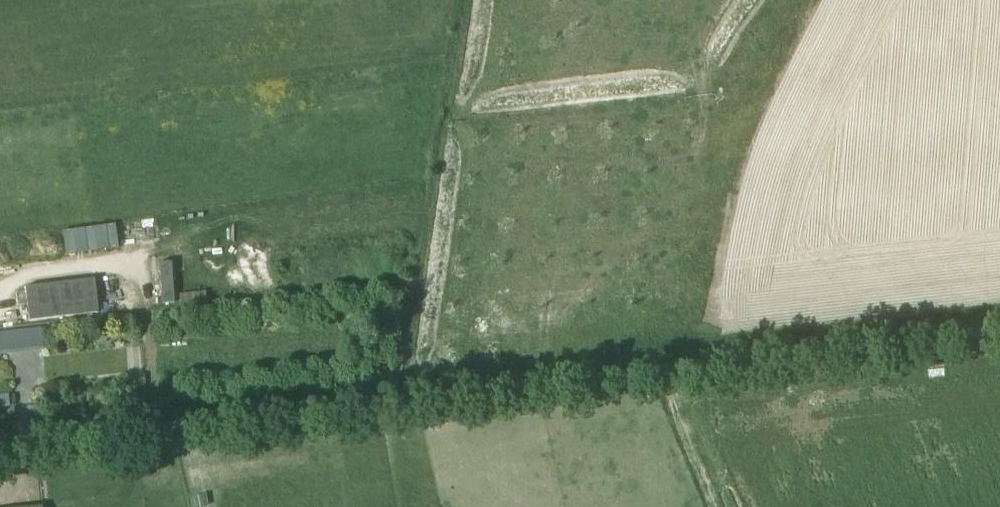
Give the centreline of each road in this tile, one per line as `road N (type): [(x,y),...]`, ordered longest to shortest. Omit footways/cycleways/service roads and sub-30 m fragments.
road 1 (unclassified): [(0,439),(999,328)]
road 2 (track): [(712,506),(656,369)]

